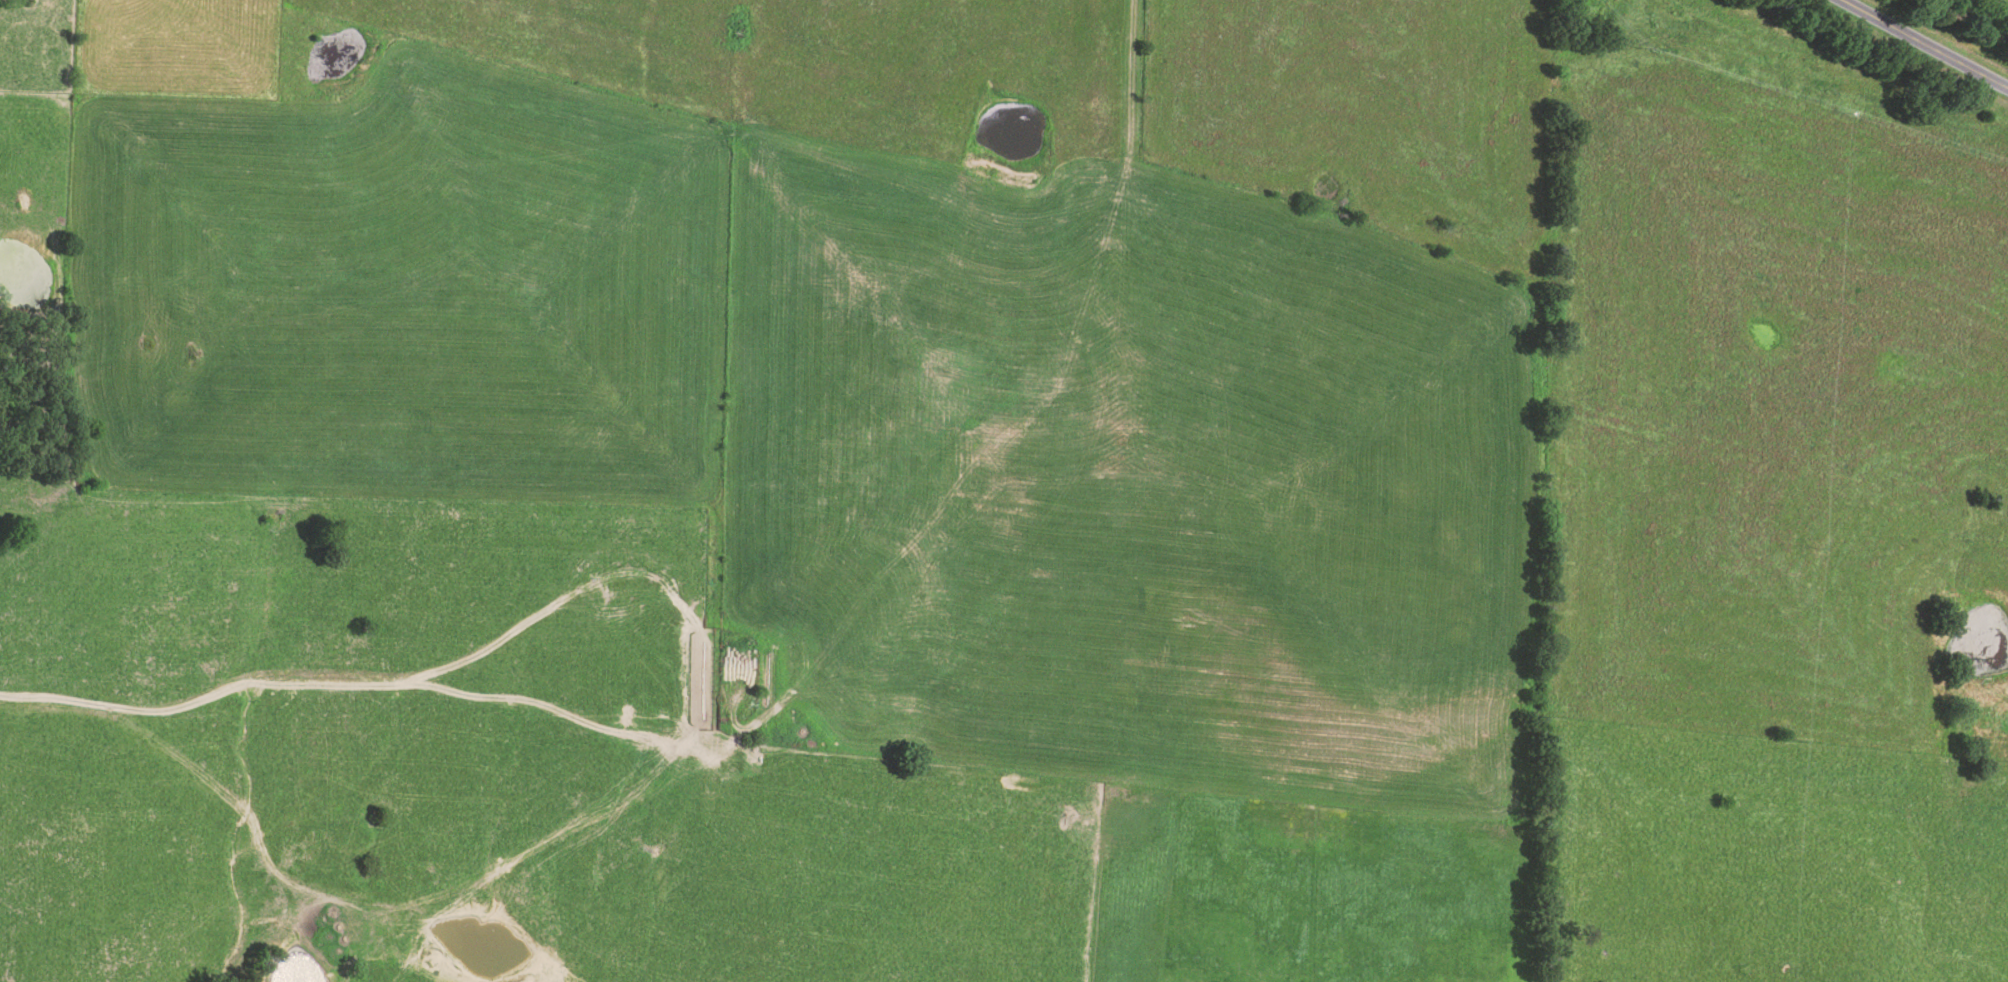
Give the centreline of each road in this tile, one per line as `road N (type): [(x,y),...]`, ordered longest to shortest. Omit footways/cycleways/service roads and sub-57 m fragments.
road 1 (tertiary): [(1839,0),(2007,87)]

